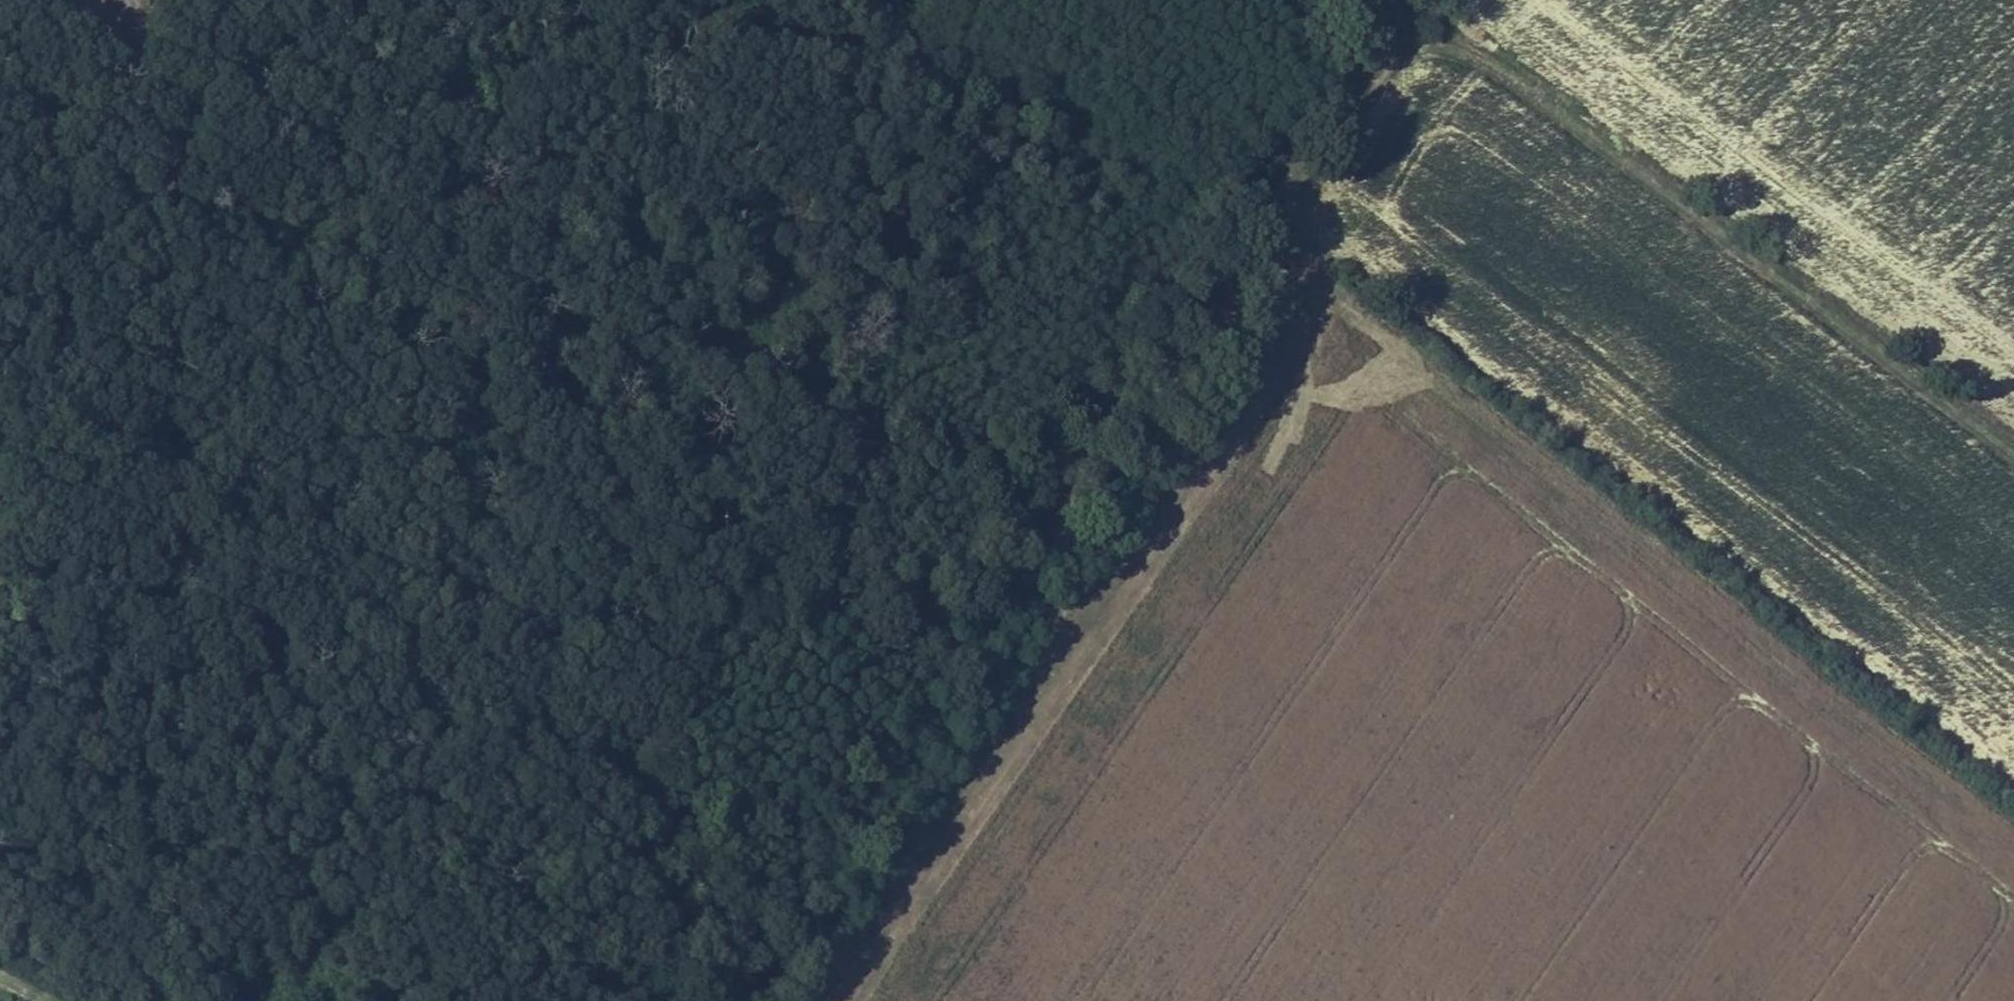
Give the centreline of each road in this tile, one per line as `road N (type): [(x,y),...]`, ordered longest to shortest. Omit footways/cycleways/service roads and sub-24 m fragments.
road 1 (track): [(1365,56),(1433,47),(1490,60),(2013,452)]

